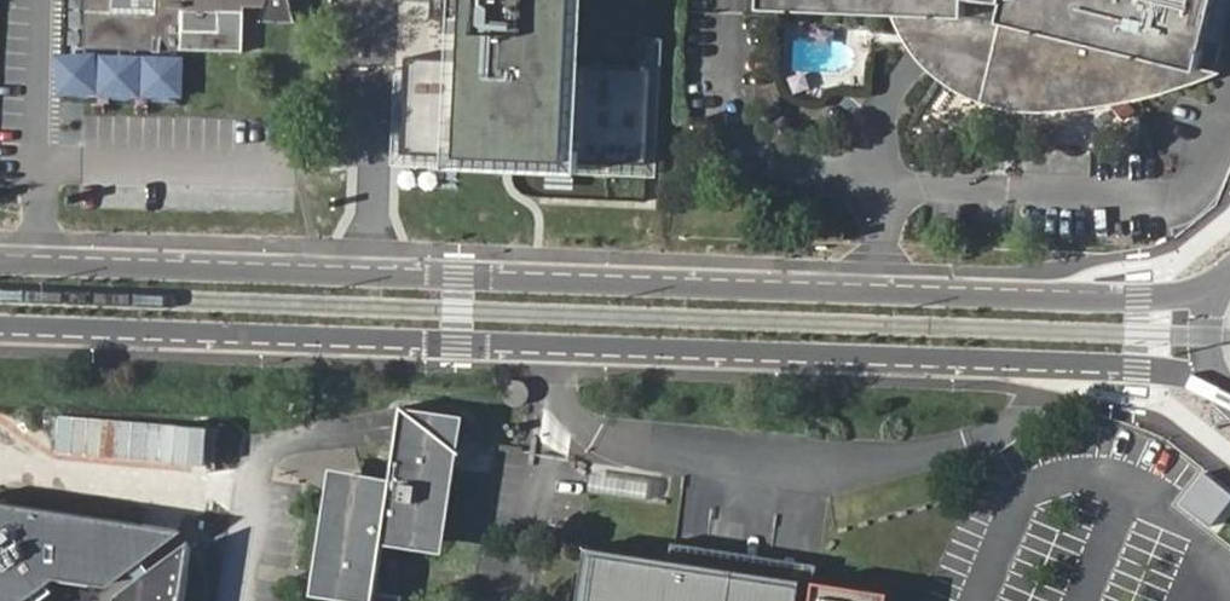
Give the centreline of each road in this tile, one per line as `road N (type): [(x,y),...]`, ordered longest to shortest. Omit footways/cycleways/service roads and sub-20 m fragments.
road 1 (tertiary): [(0,318),(1065,357),(1218,378)]
road 2 (tertiary): [(1218,282),(1140,296),(0,259)]

